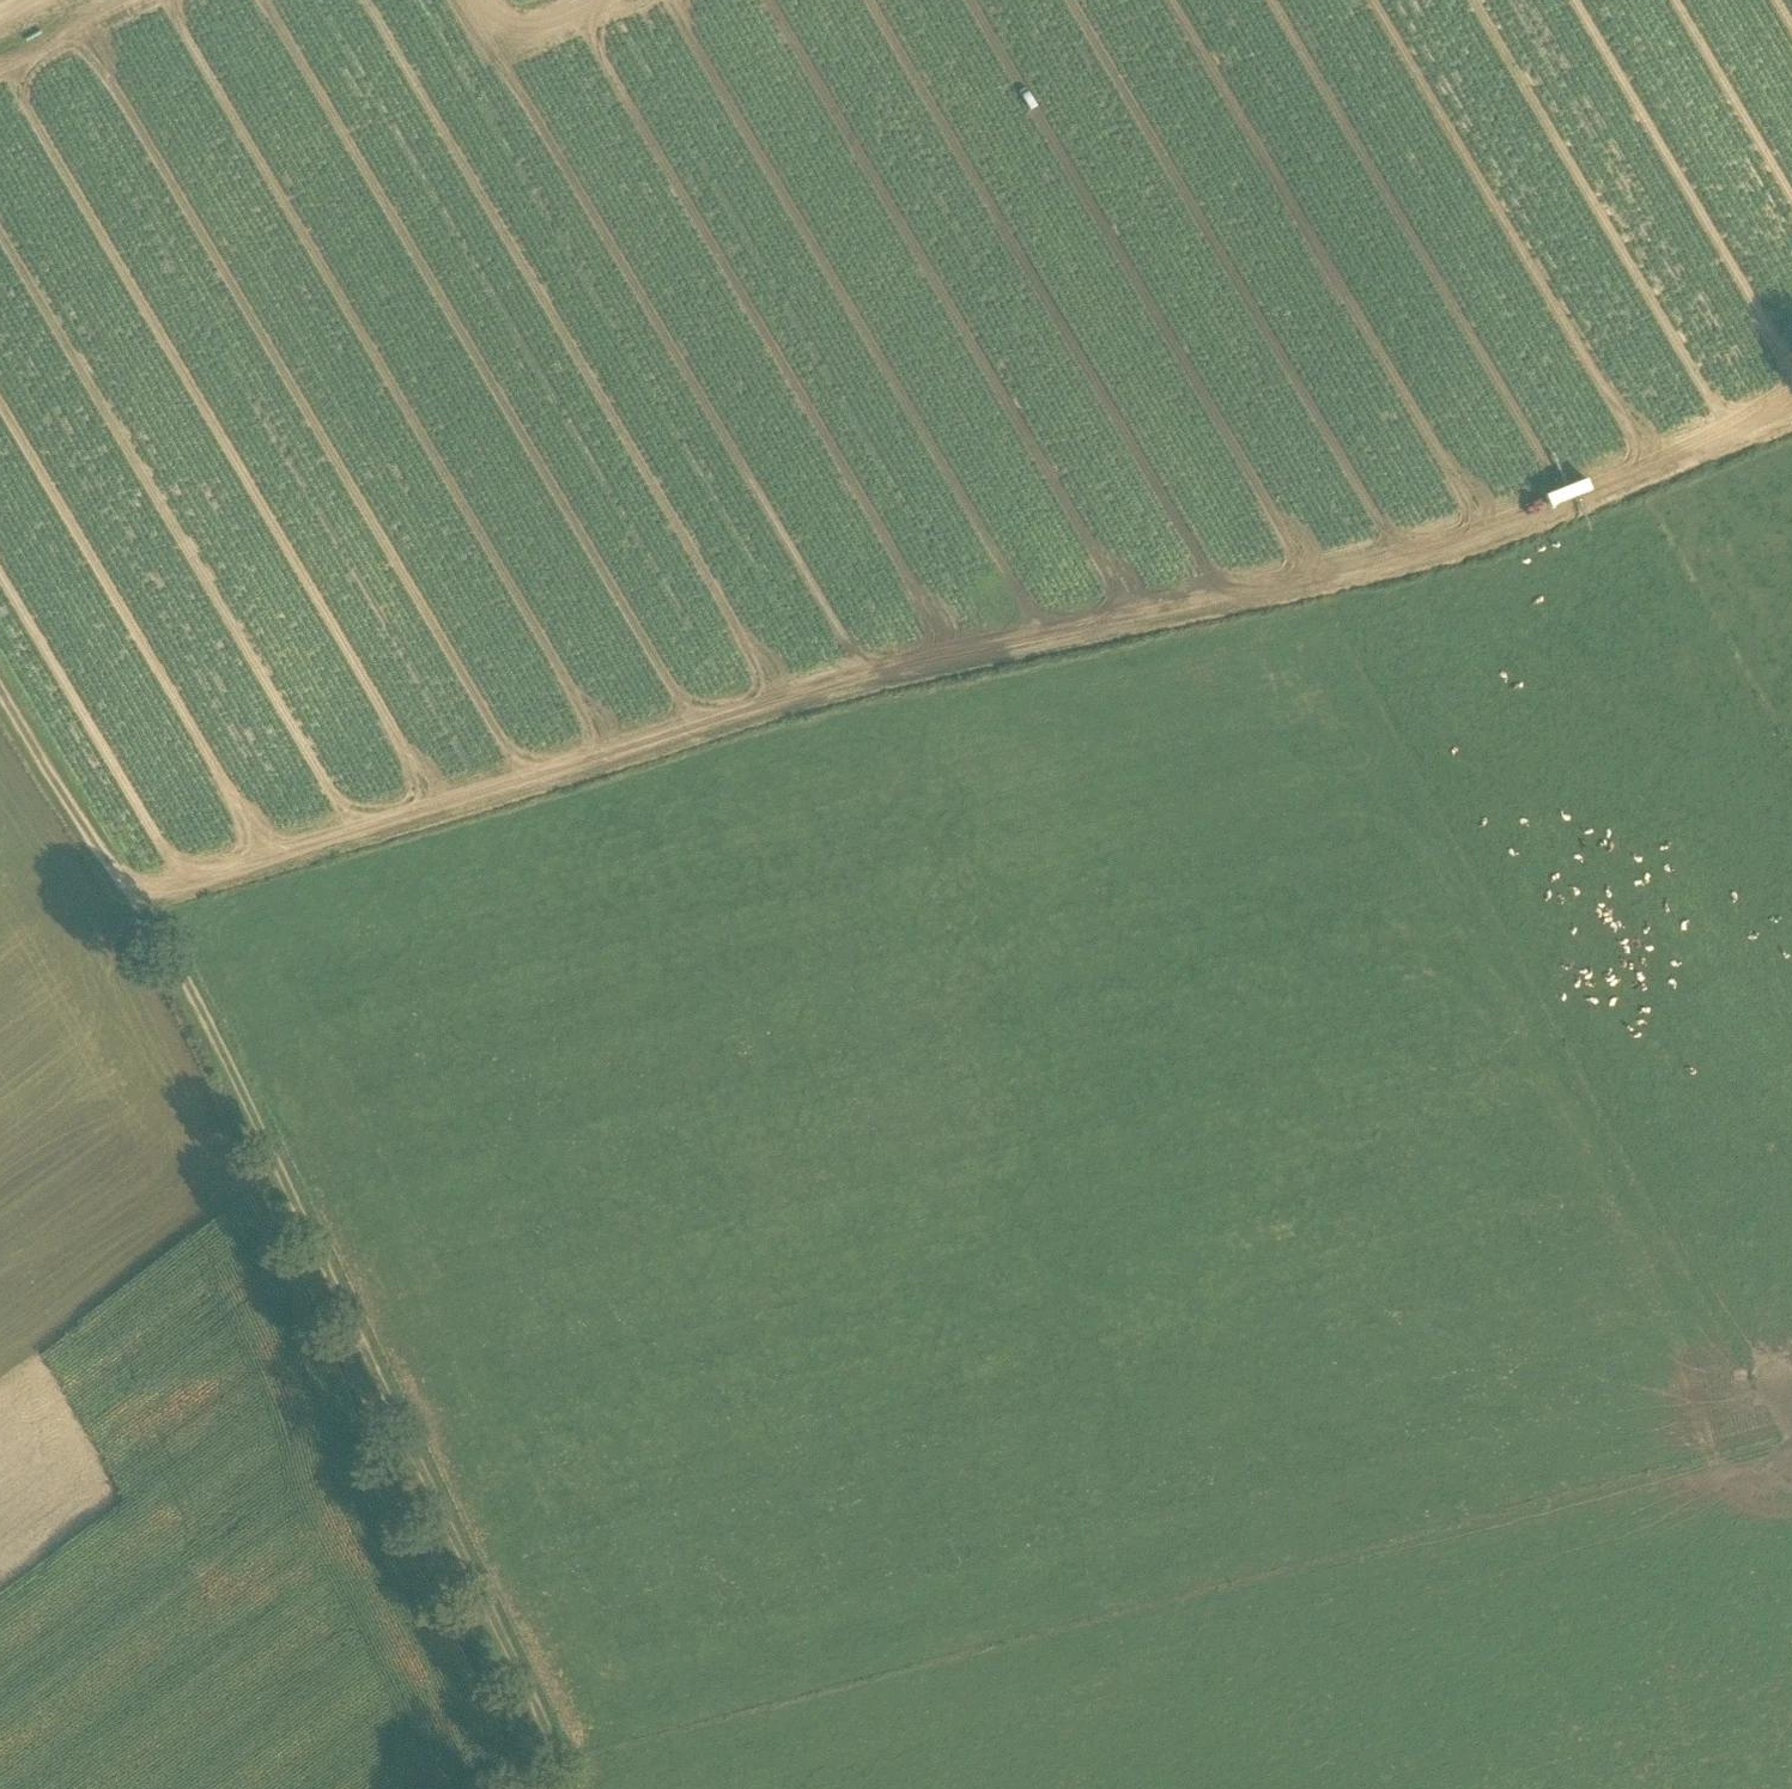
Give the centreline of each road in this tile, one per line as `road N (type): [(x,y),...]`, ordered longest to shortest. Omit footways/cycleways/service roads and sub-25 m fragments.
road 1 (track): [(569,1788),(249,1112),(0,682)]

